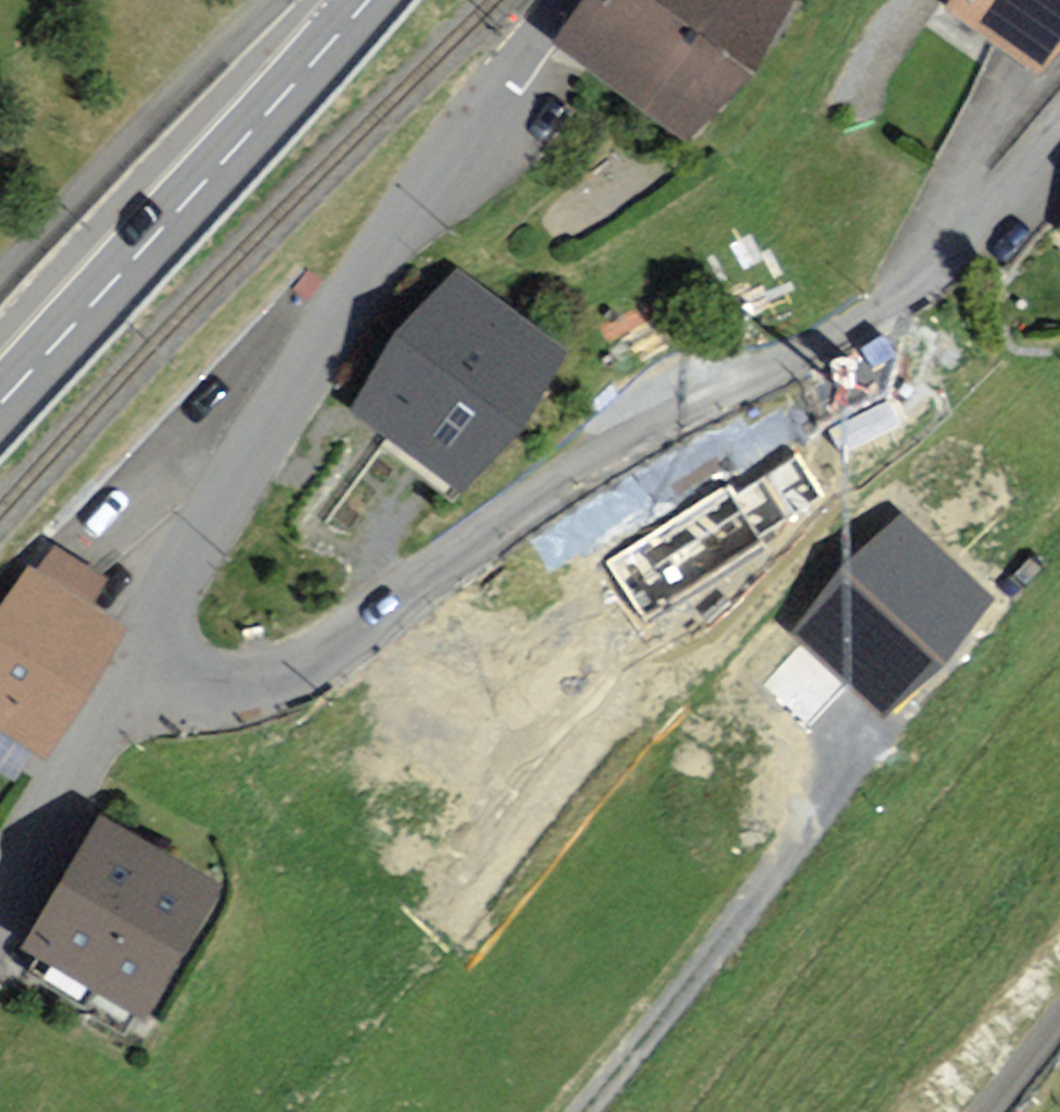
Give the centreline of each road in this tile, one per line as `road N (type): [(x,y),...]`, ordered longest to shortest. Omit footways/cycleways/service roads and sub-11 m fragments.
road 1 (residential): [(135,663),(209,679),(295,665),(565,470),(844,331),(931,275),(1002,206),(1059,133)]
road 2 (residential): [(562,0),(297,366),(147,595),(135,663)]
road 3 (secondary): [(0,404),(367,0)]
road 4 (residential): [(879,741),(708,971),(589,1111)]
road 5 (residential): [(135,663),(0,912)]

